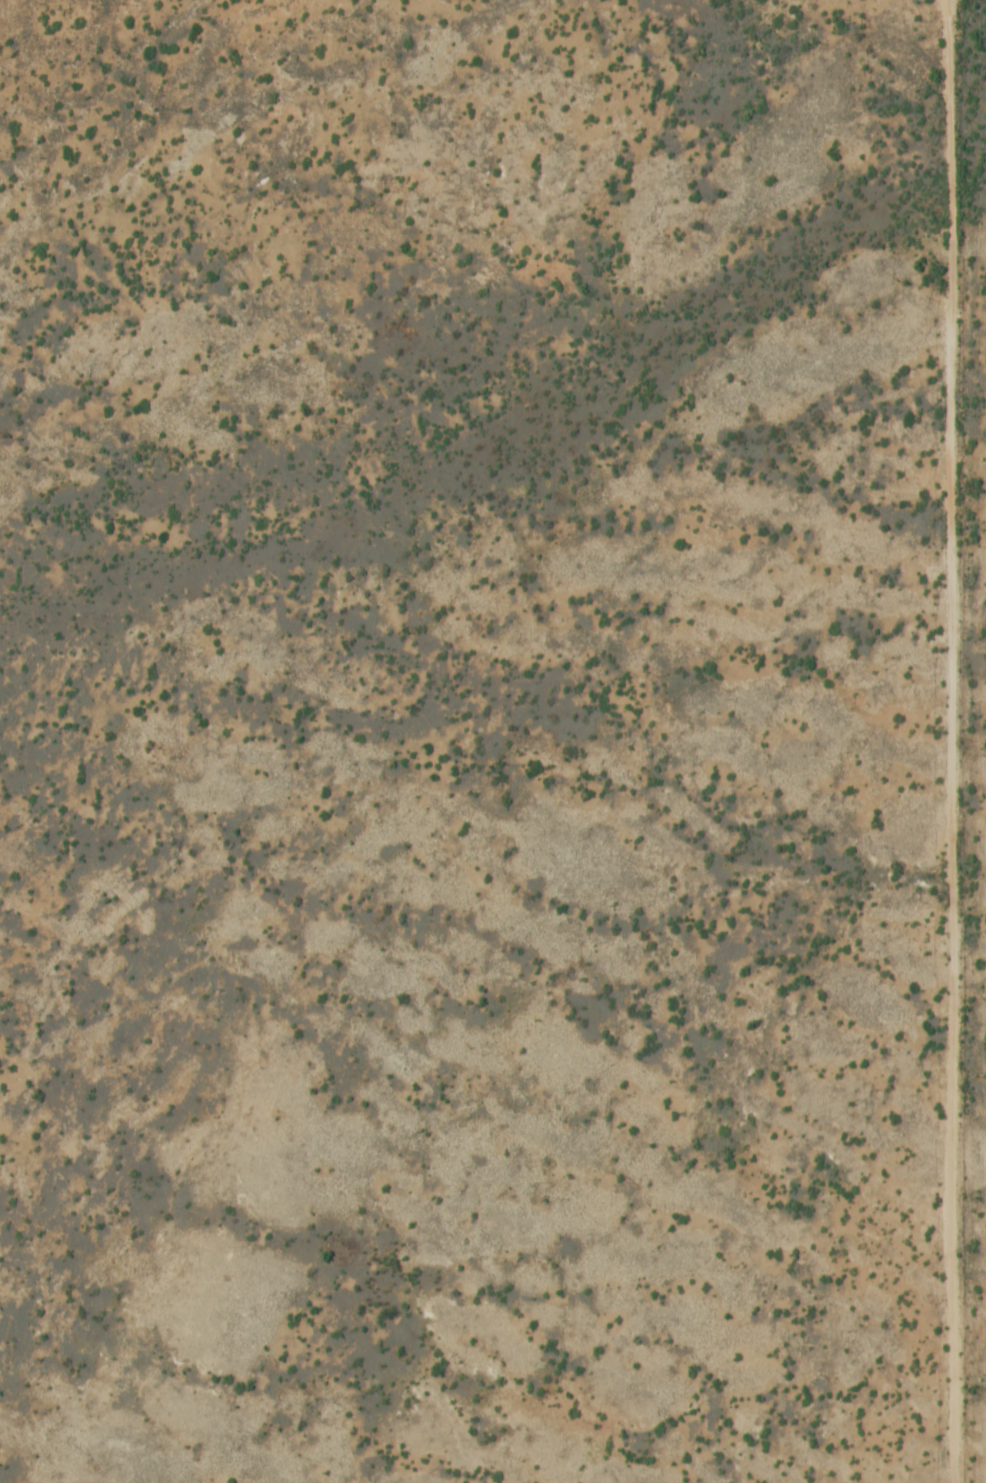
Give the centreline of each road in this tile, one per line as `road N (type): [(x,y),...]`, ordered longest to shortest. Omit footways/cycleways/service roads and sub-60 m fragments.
road 1 (residential): [(947,0),(947,1482)]

